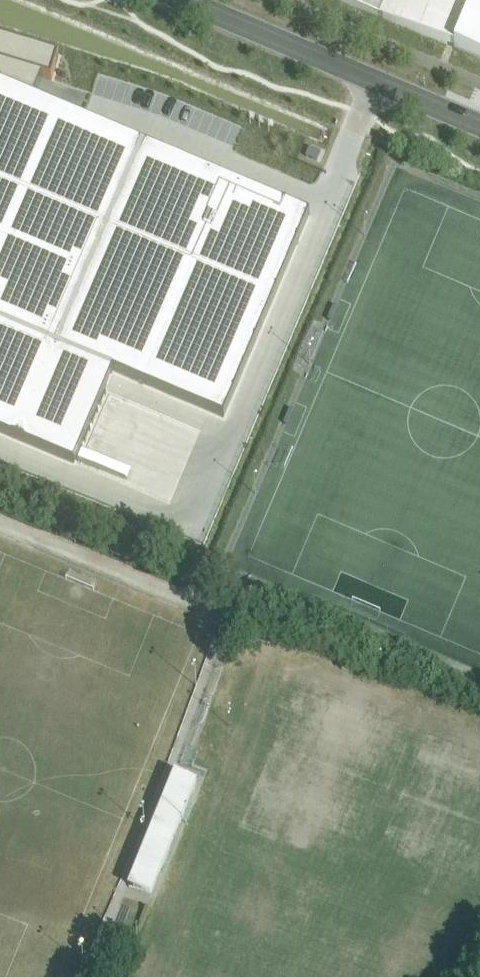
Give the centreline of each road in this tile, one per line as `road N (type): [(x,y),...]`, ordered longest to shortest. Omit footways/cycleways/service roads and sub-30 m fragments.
road 1 (secondary): [(479,124),(188,0)]

